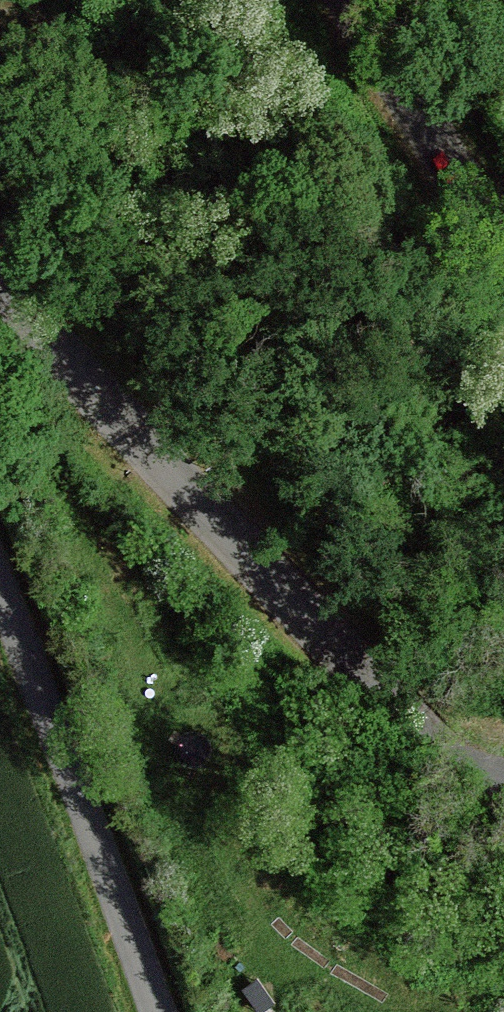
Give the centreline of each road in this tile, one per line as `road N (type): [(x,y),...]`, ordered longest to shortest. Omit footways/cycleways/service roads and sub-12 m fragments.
road 1 (tertiary): [(0,283),(415,737),(457,769),(503,789)]
road 2 (unclassified): [(0,571),(164,1011)]
road 3 (tertiary): [(503,237),(357,0)]

